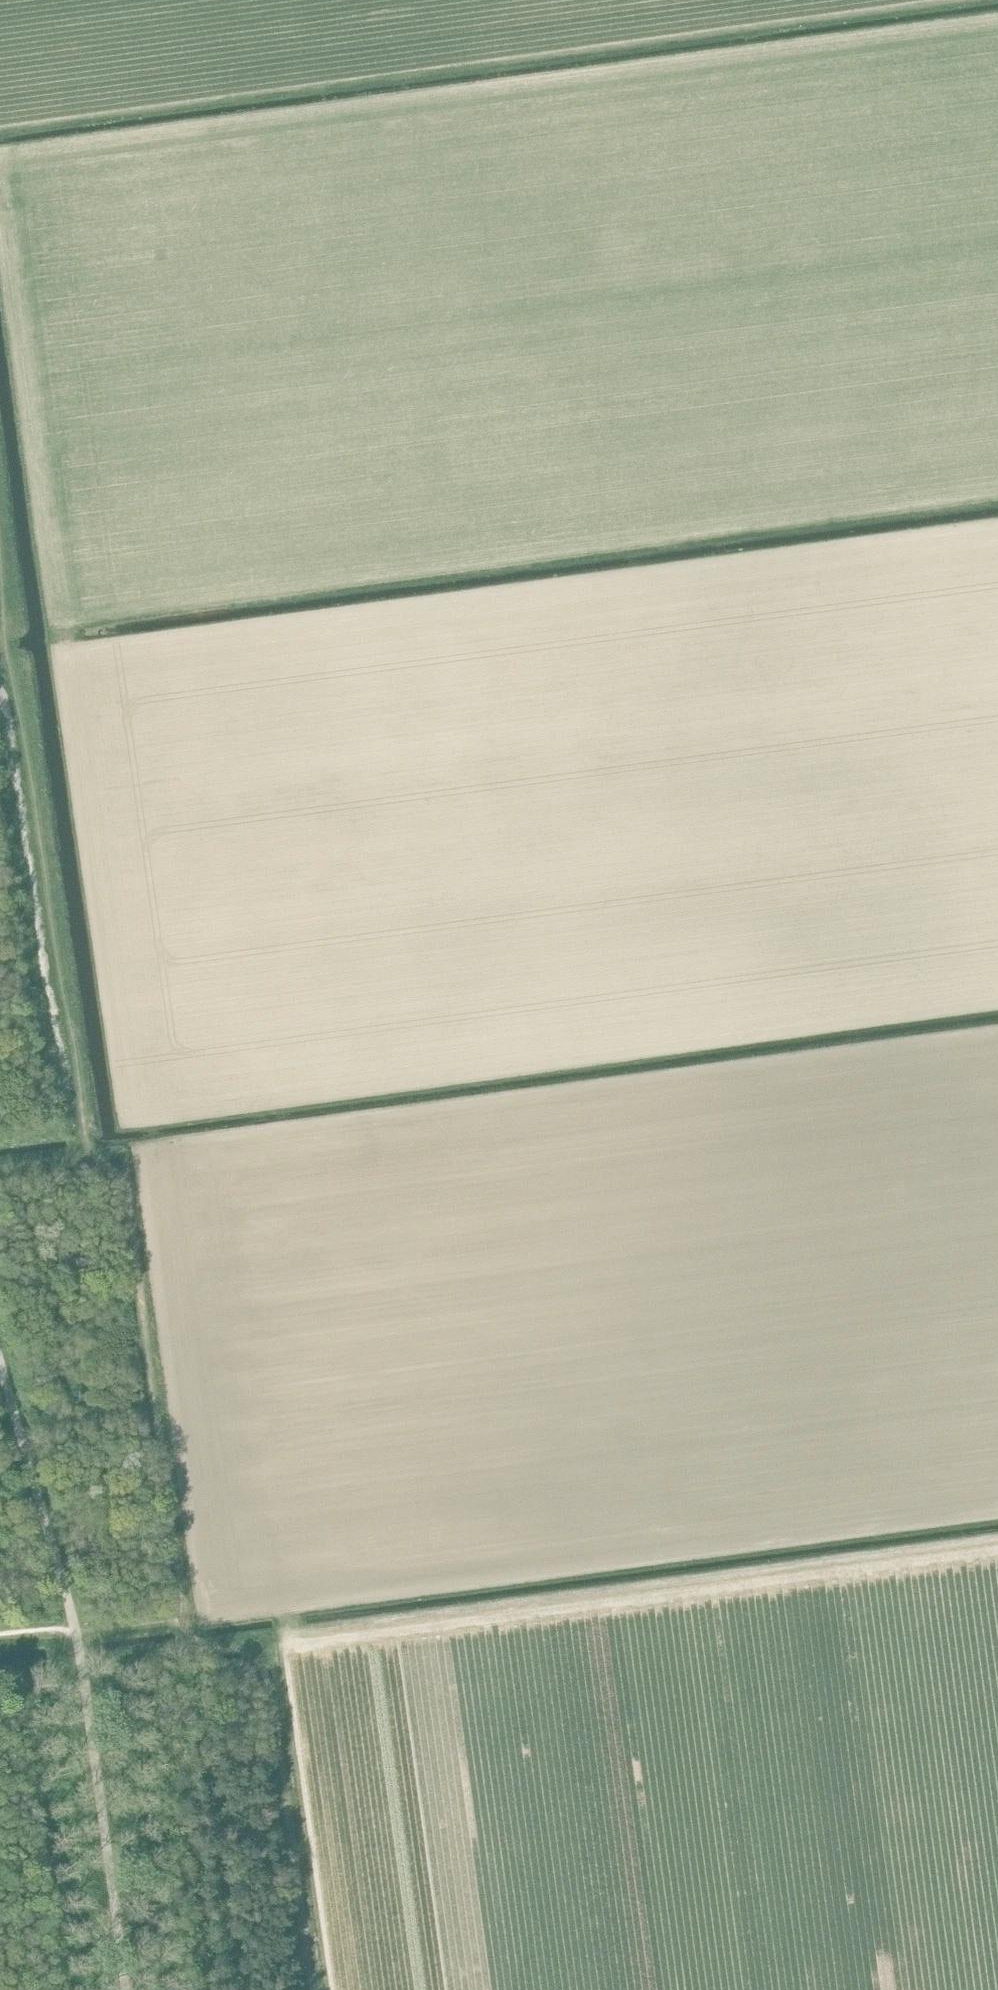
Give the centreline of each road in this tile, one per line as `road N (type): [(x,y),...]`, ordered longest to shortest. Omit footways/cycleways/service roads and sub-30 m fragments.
road 1 (track): [(185,1627),(120,1165),(88,1155),(0,580)]
road 2 (track): [(311,1989),(271,1699),(253,1670),(206,1648),(185,1627)]

